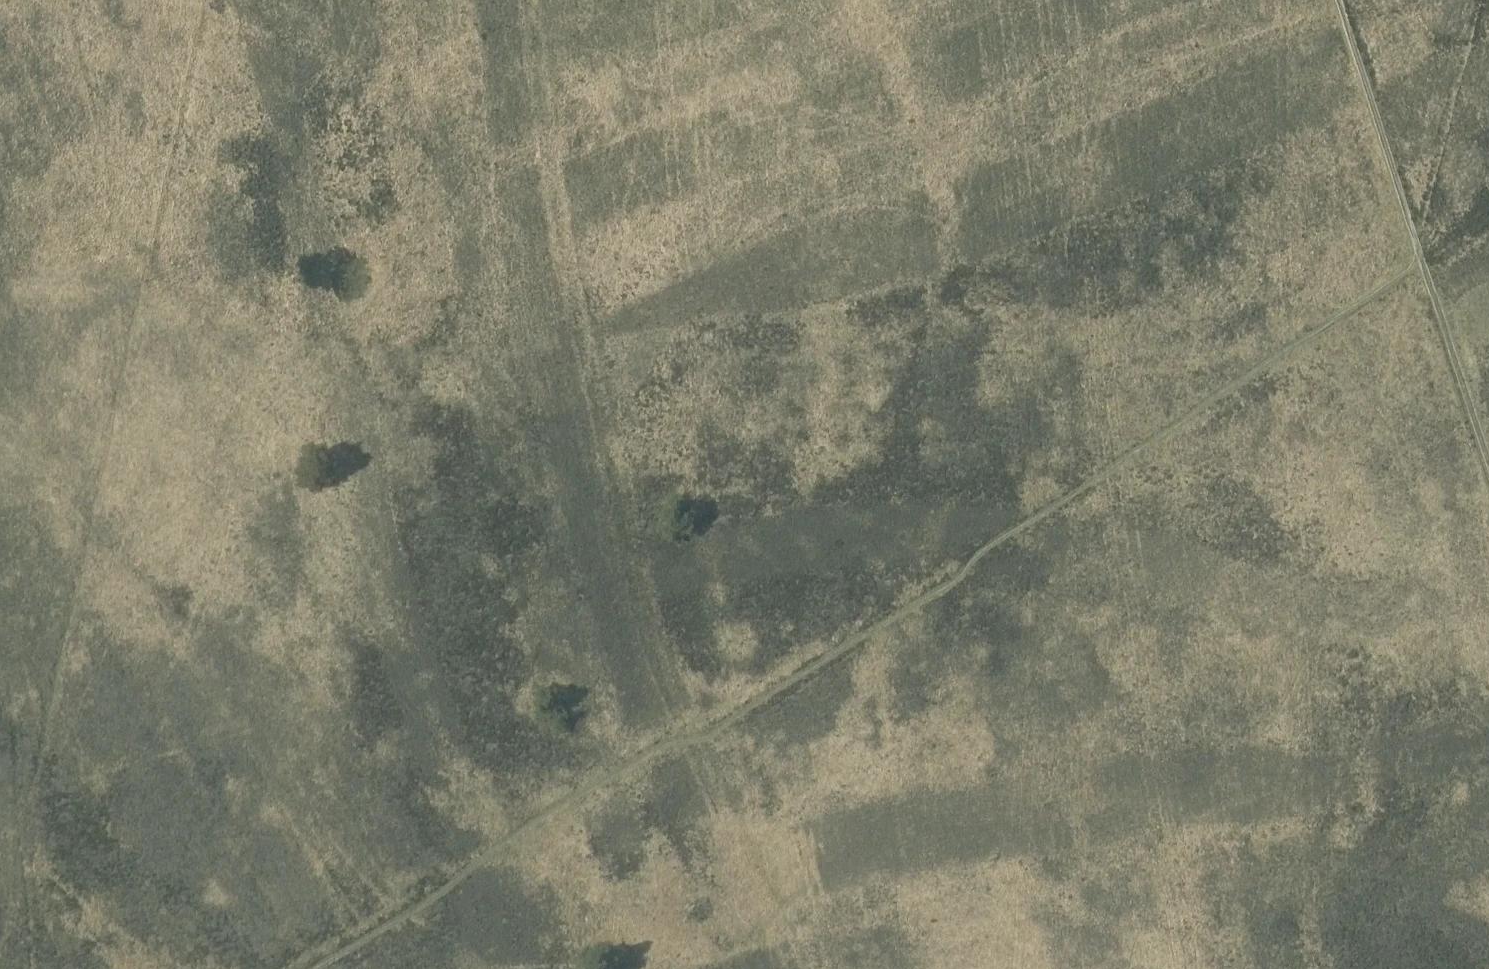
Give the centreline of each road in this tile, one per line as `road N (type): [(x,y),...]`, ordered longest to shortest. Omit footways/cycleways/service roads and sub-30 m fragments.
road 1 (track): [(1422,266),(1337,0)]
road 2 (track): [(1488,461),(1422,266)]

